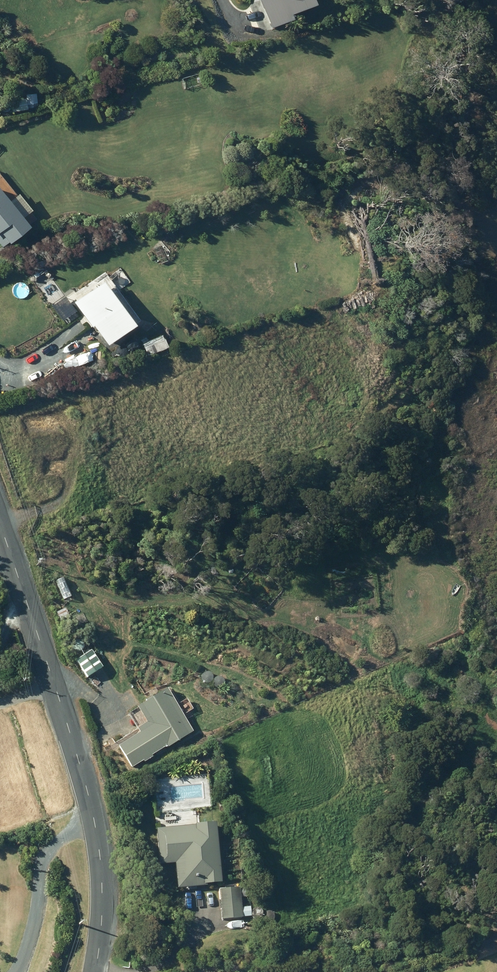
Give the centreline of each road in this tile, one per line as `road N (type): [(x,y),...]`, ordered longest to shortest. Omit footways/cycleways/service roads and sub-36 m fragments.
road 1 (tertiary): [(95,971),(101,856),(87,778),(0,525)]

